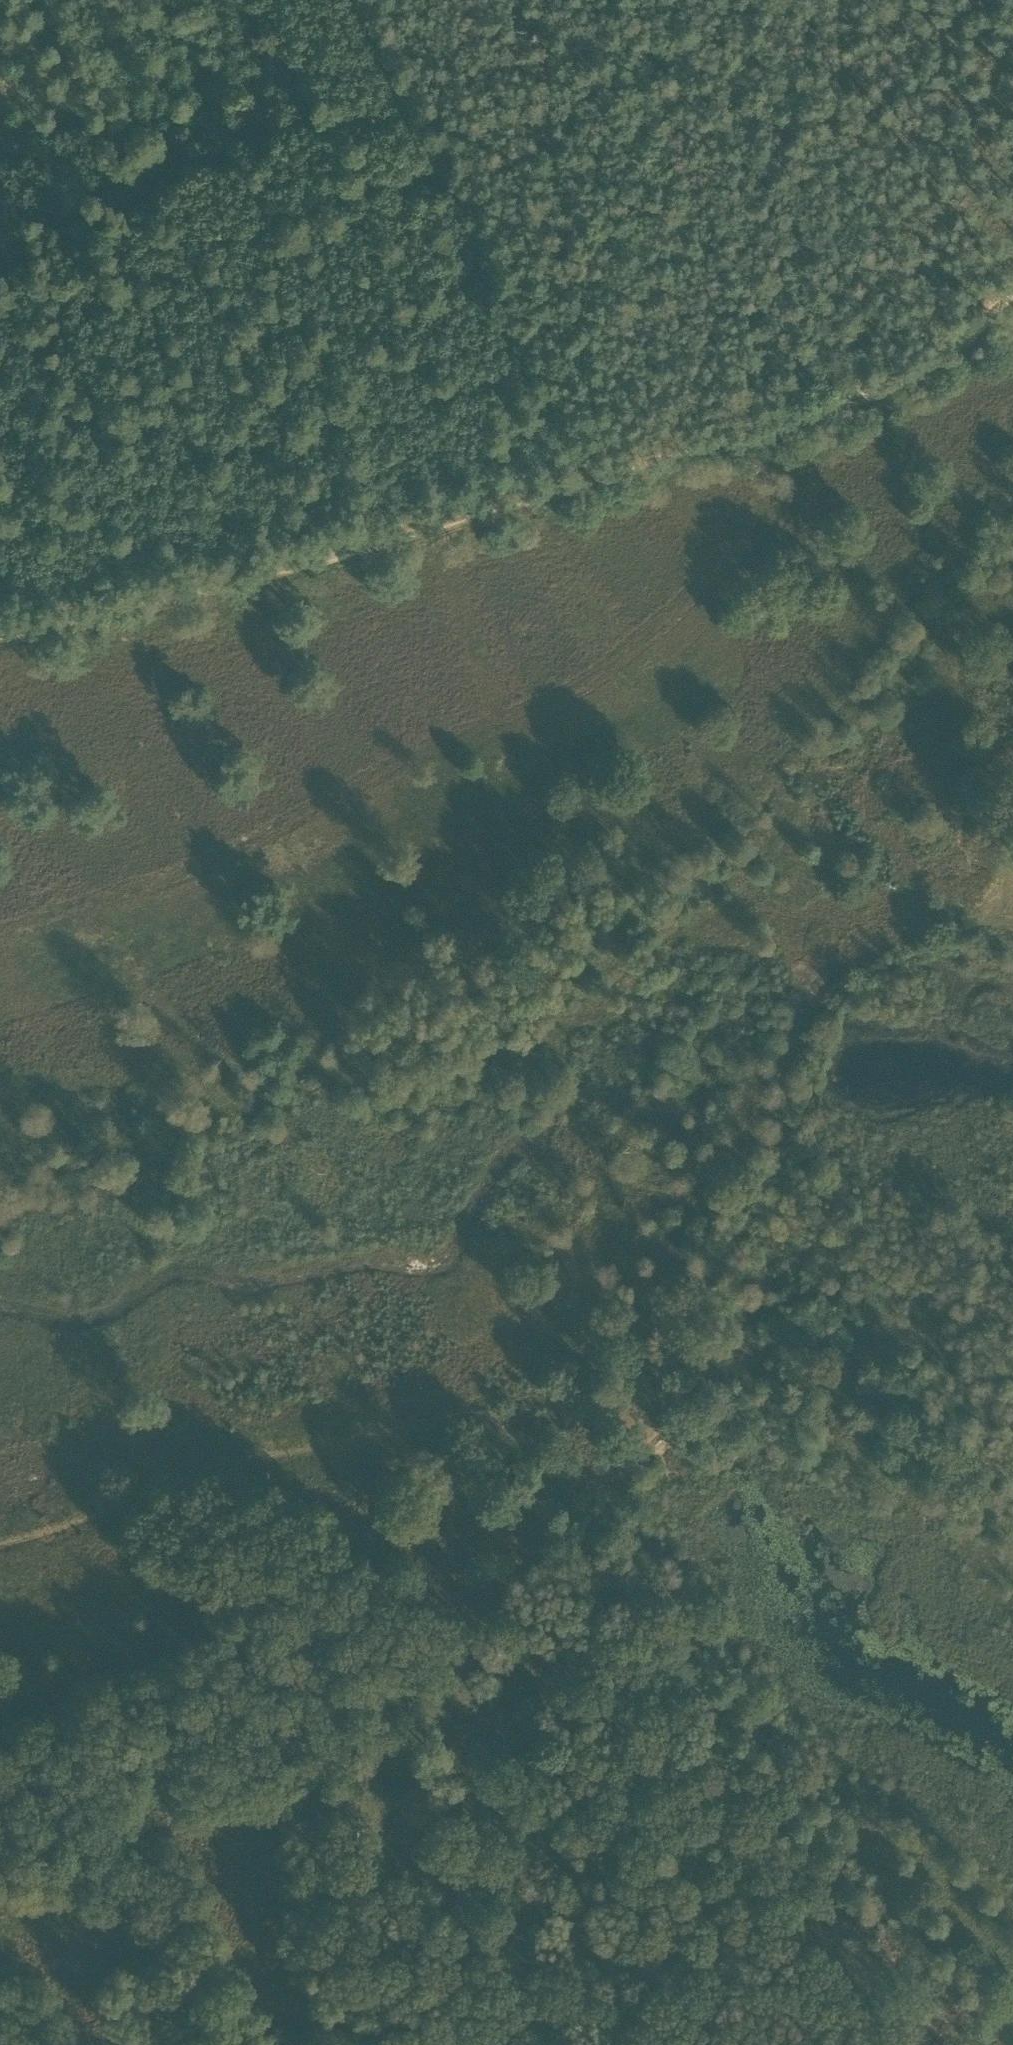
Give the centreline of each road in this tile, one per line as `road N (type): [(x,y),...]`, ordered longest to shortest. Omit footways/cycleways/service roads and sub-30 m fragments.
road 1 (track): [(0,632),(283,568),(888,386),(949,348),(1012,285)]

